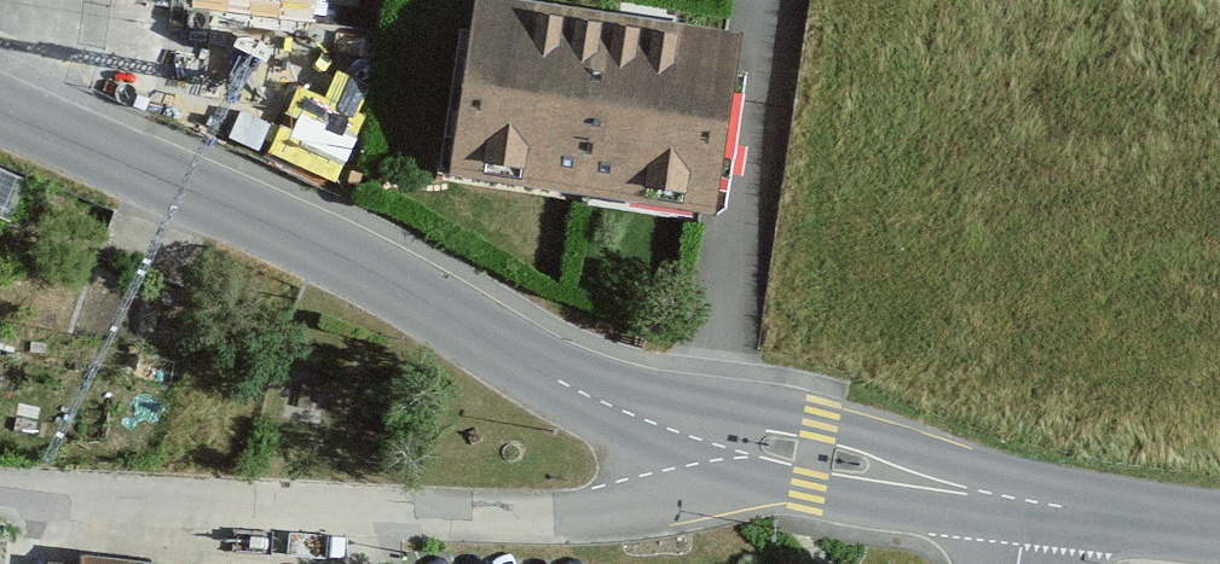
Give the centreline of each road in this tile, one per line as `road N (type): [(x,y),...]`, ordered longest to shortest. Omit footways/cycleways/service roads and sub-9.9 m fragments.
road 1 (tertiary): [(763,443),(641,414),(517,359),(358,257),(0,113)]
road 2 (residential): [(0,499),(615,511),(763,443)]
road 3 (tertiary): [(1219,529),(1028,502),(763,443)]

